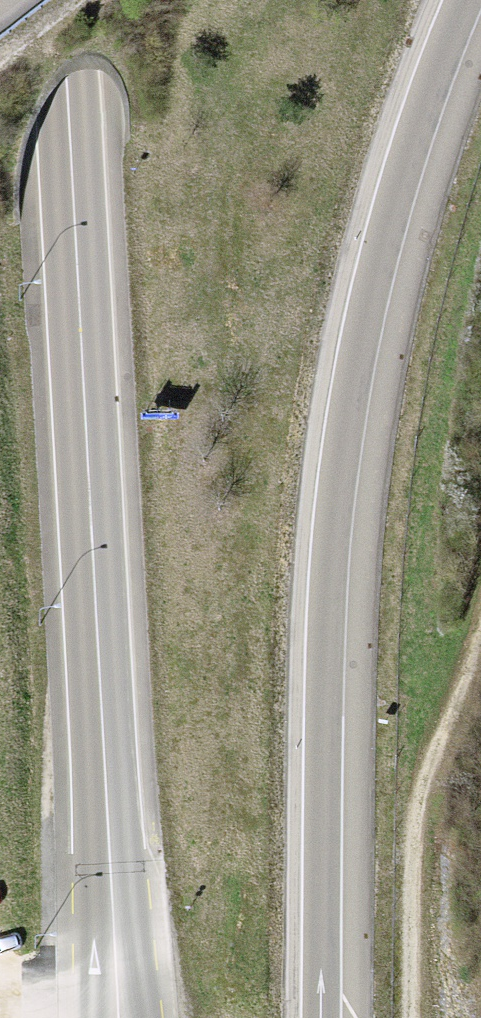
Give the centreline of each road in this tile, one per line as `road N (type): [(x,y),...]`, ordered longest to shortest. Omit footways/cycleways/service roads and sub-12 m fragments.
road 1 (motorway): [(319,1017),(326,615),(344,434),(383,249),(469,0)]
road 2 (secondary): [(125,1017),(64,0)]

